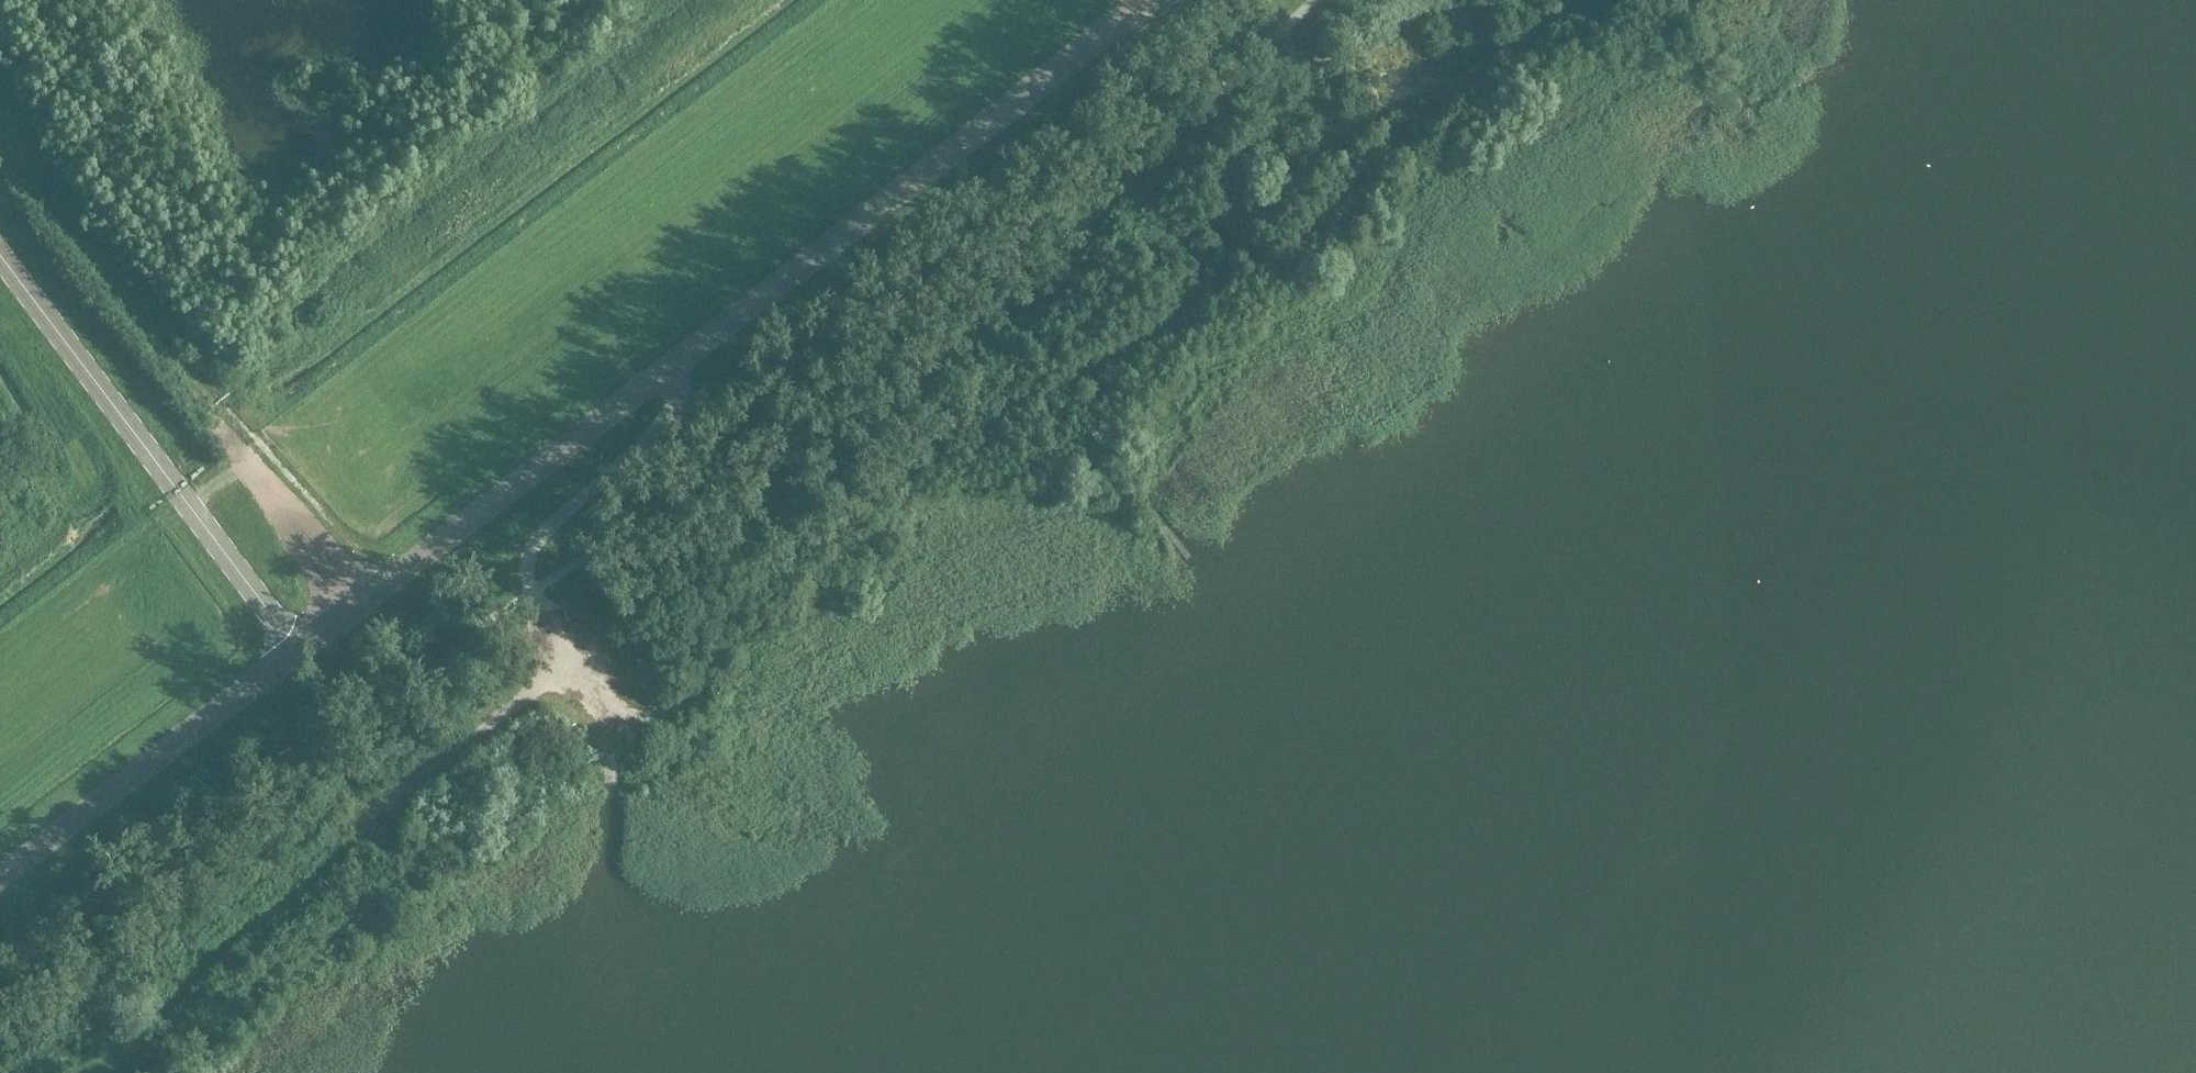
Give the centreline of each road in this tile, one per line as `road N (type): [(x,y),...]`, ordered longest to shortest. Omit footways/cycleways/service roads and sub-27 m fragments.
road 1 (tertiary): [(296,652),(668,367),(1114,0)]
road 2 (unclassified): [(0,256),(296,652)]
road 3 (tertiary): [(0,878),(296,652)]

